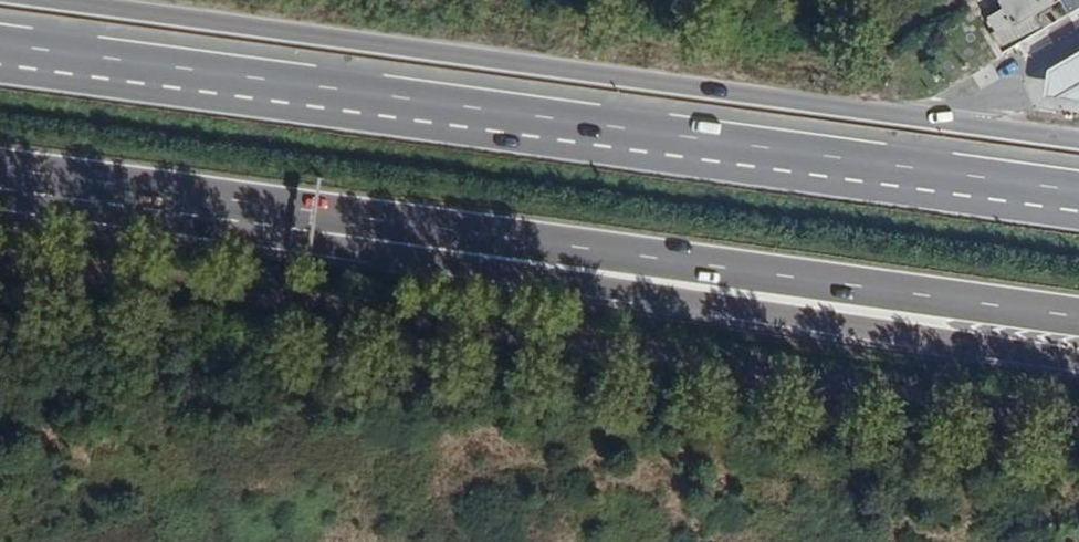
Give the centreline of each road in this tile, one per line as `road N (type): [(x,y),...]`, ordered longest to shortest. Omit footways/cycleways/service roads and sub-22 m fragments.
road 1 (trunk): [(1078,199),(0,57)]
road 2 (trunk): [(924,119),(24,0)]
road 3 (trunk): [(316,210),(392,256),(1078,363)]
road 4 (trunk): [(316,210),(1078,317)]
road 5 (trunk): [(0,171),(316,210)]
road 6 (trunk): [(1078,139),(924,119)]

